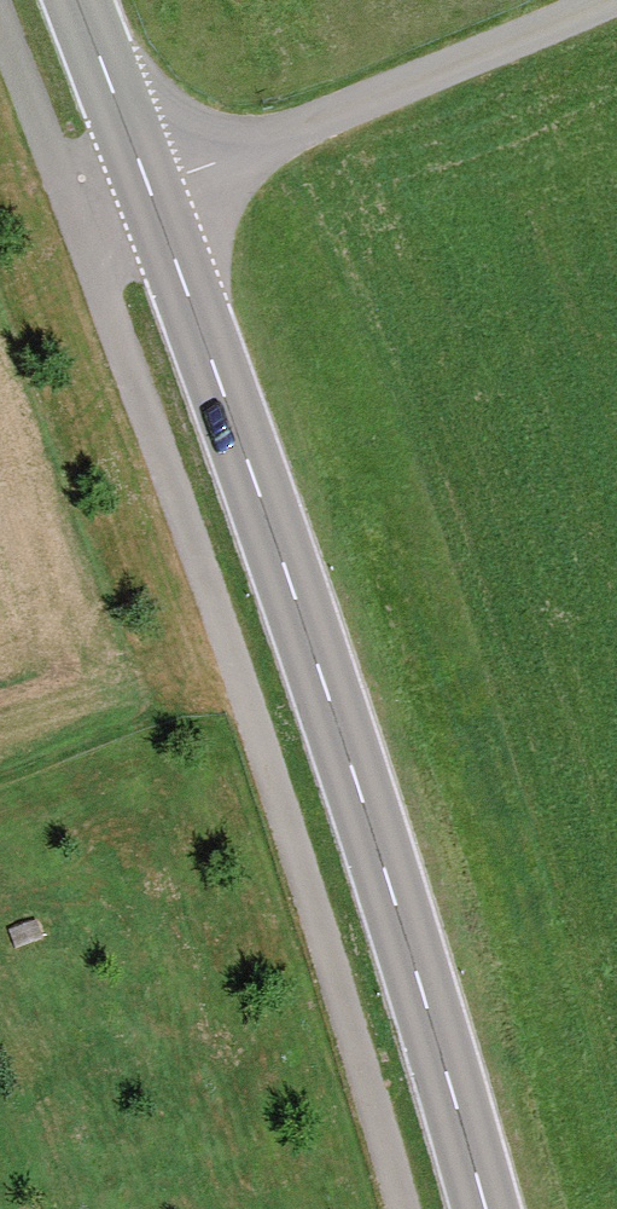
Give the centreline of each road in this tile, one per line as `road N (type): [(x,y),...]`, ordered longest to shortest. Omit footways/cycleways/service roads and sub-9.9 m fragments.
road 1 (track): [(391,1208),(329,990),(76,236),(0,45)]
road 2 (secondary): [(478,1208),(408,934),(155,203)]
road 3 (unclassified): [(614,0),(155,203)]
road 4 (secondary): [(155,203),(73,0)]

